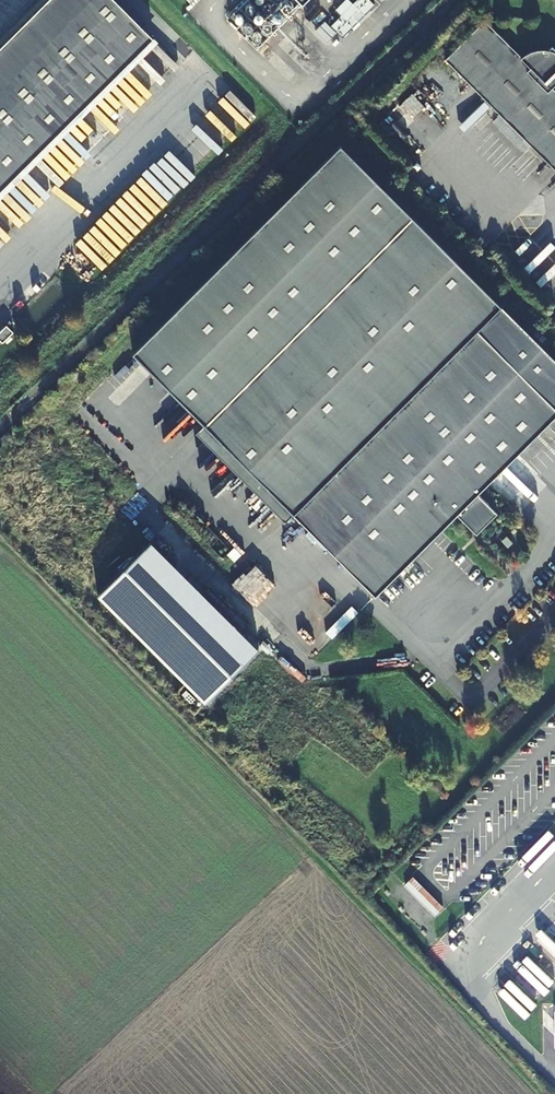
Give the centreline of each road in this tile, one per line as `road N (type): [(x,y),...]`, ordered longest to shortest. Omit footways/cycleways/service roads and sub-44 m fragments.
road 1 (track): [(453,0),(0,430)]

